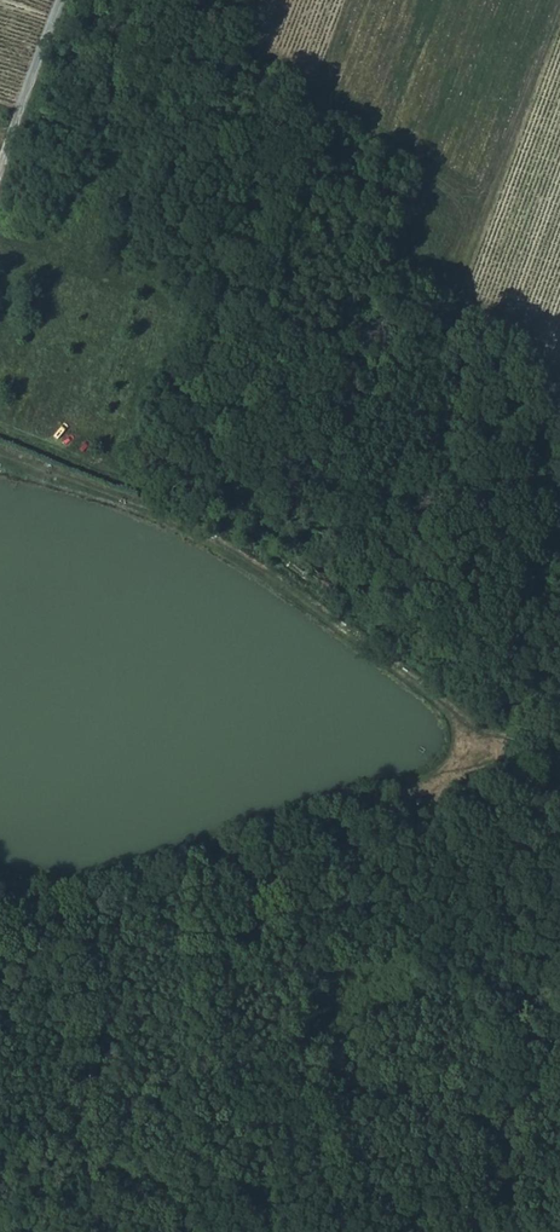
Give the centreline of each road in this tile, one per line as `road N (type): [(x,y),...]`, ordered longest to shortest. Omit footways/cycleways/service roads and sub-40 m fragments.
road 1 (track): [(0,195),(66,0)]

